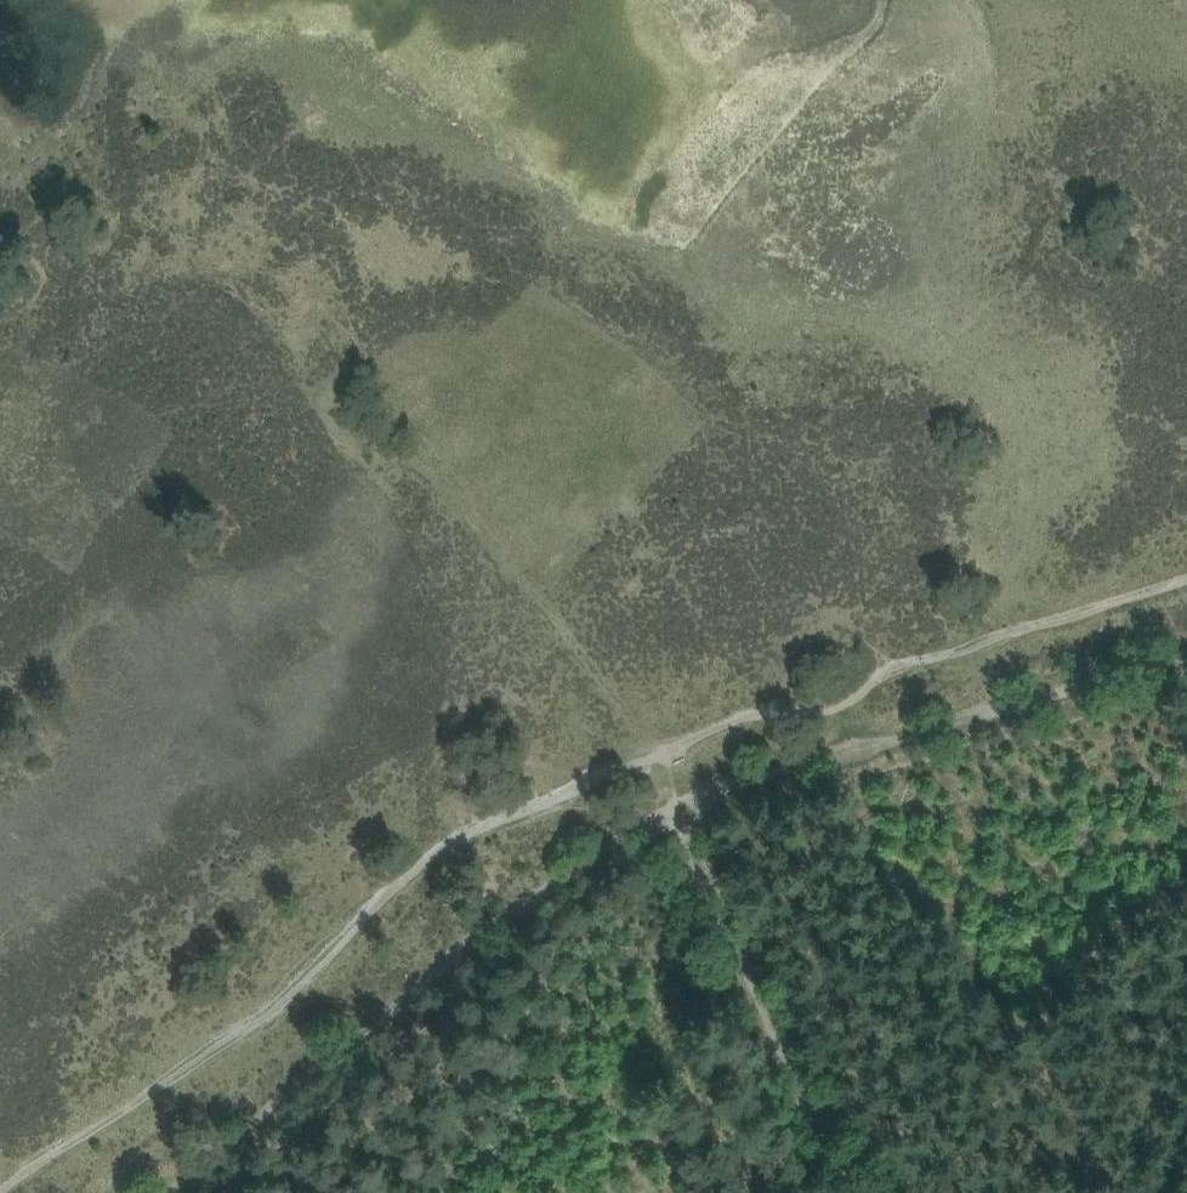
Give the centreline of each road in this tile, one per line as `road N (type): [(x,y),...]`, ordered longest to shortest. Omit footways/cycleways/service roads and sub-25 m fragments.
road 1 (track): [(1186,660),(681,810),(532,899),(184,1192)]
road 2 (track): [(681,810),(862,1192)]

